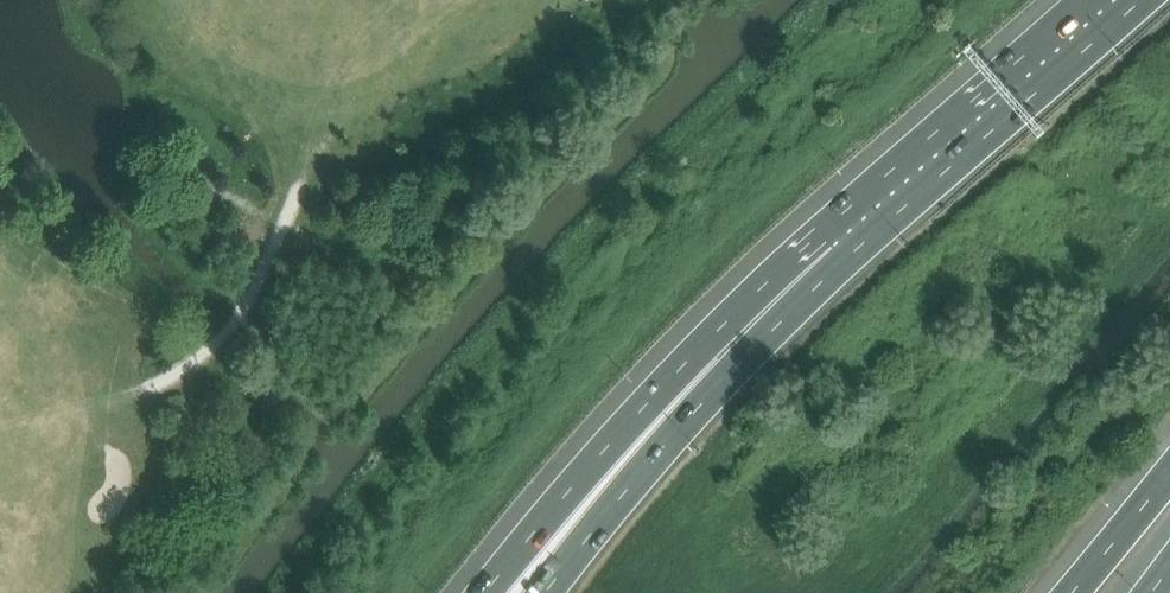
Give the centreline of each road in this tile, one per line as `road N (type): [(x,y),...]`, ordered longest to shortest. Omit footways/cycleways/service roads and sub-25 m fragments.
road 1 (motorway): [(832,247),(754,298),(605,449),(485,592)]
road 2 (motorway): [(832,247),(784,319),(658,451),(546,592)]
road 3 (motorway): [(1115,0),(832,247)]
road 4 (motorway): [(1169,474),(1072,592)]

